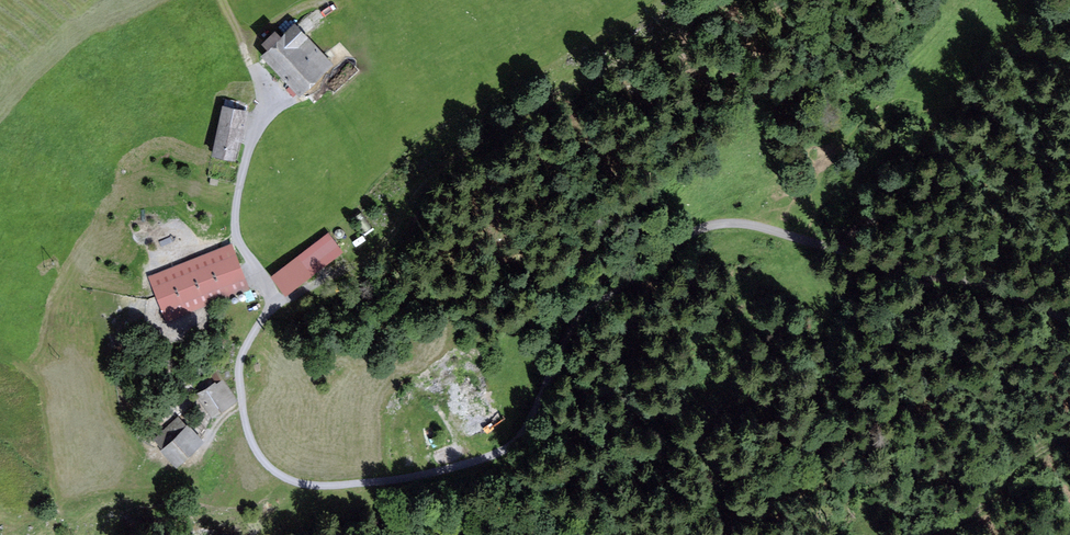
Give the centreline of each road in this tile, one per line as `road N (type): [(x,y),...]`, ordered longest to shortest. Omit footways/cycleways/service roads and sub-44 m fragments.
road 1 (track): [(270,306),(362,267),(435,171),(561,88),(727,0)]
road 2 (track): [(839,249),(880,210),(967,79),(1042,0)]
road 3 (track): [(921,534),(987,506),(1032,456),(1069,437)]

